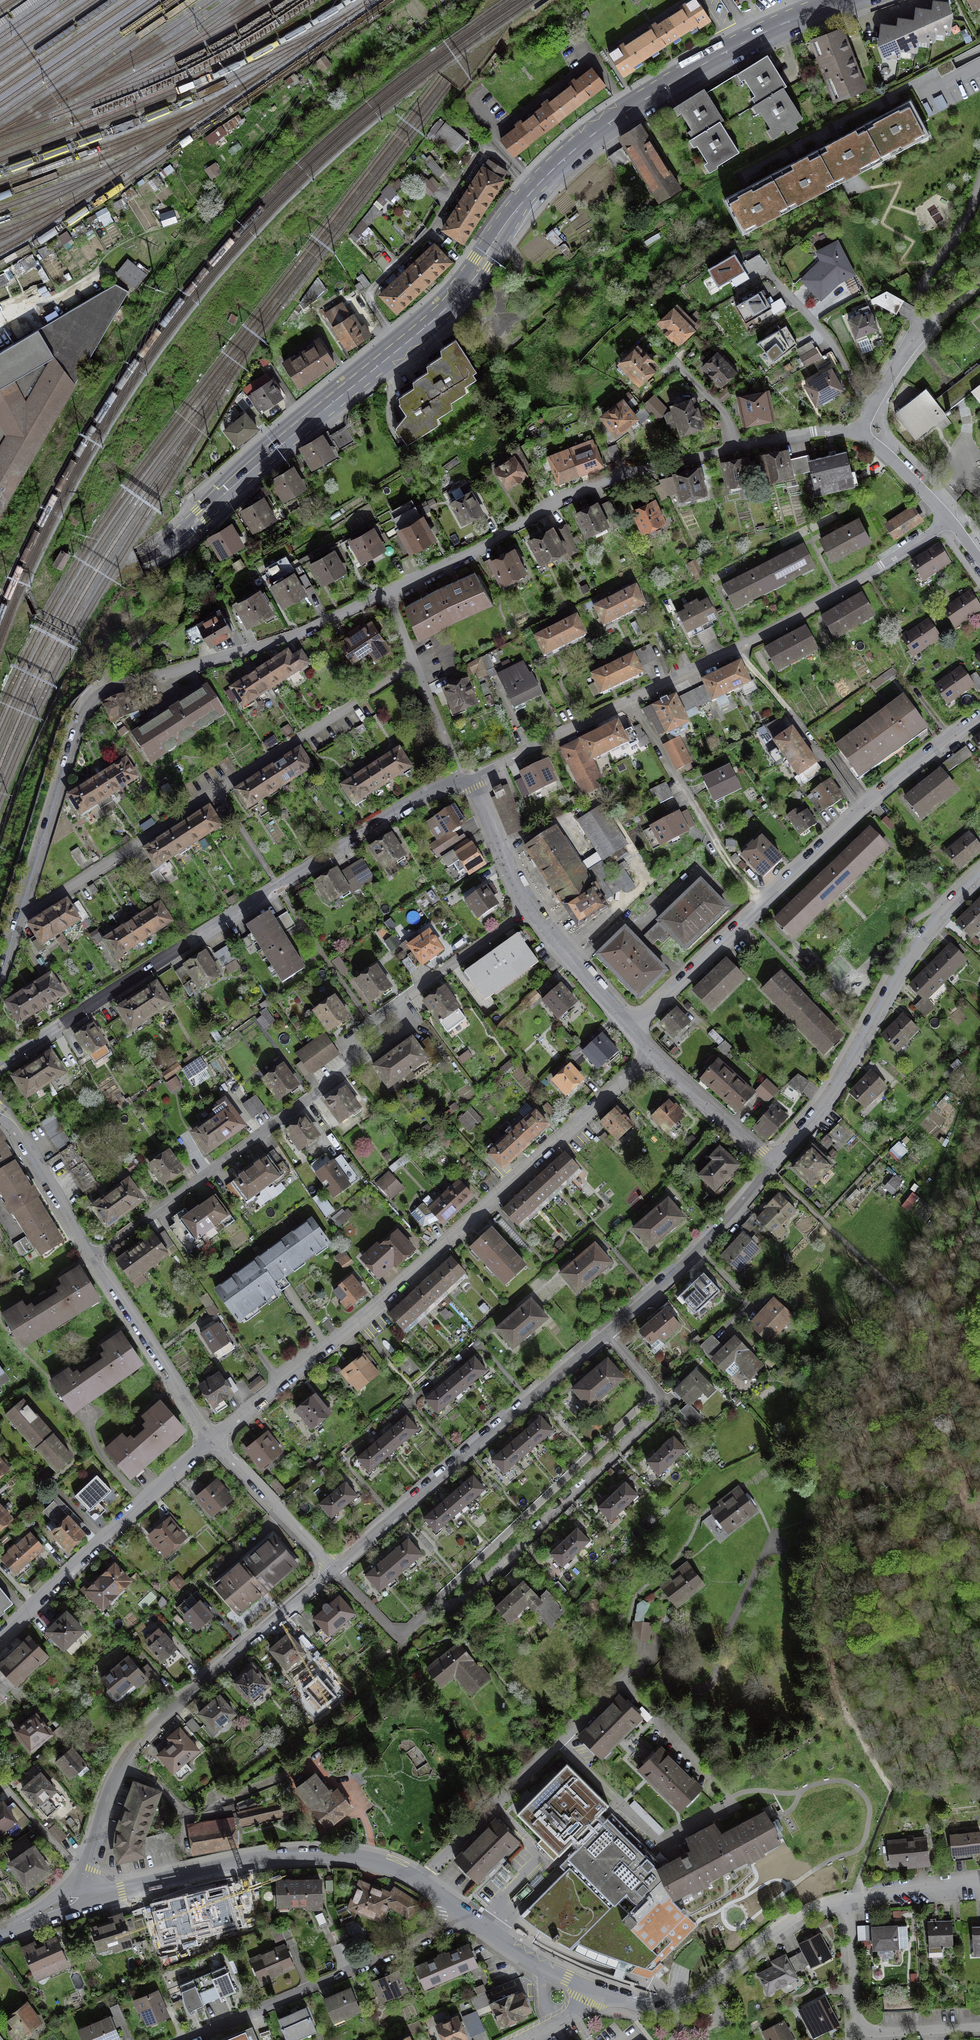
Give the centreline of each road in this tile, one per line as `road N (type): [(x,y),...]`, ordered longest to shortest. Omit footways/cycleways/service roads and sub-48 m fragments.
road 1 (secondary): [(847,0),(769,31),(588,138),(524,202),(455,300),(172,544),(0,618)]
road 2 (residential): [(213,1440),(359,1321),(653,1051)]
road 3 (track): [(862,1742),(816,1612),(829,1541),(882,1399),(979,1207)]
road 4 (residential): [(462,782),(444,784),(0,1063)]
road 5 (residential): [(21,915),(91,700),(297,638),(387,598)]
road 6 (residential): [(878,567),(745,644),(462,782)]
road 7 (residential): [(21,915),(412,658)]
road 8 (residential): [(631,1027),(861,812),(979,719)]
road 9 (residential): [(86,1900),(119,1768),(144,1735),(334,1568)]
road 10 (residential): [(86,1900),(247,1862),(346,1856),(393,1866),(469,1917)]
road 11 (residential): [(387,598),(629,472),(749,444)]
road 12 (residential): [(334,1568),(609,1332)]
road 13 (residential): [(409,1627),(471,1598),(539,1534),(661,1407),(655,1390)]
road 14 (residential): [(774,1163),(836,1084),(935,922),(979,877)]
road 15 (residential): [(409,1627),(655,1390)]
road 16 (residential): [(91,1257),(362,1068)]
road 17 (residential): [(186,2039),(459,1928),(469,1917)]
road 18 (residential): [(594,1990),(649,2007),(690,2005),(794,1916),(849,1898)]
road 19 (residential): [(0,1634),(213,1440)]
road 20 (residential): [(849,1898),(859,2026),(979,2028)]
road 21 (track): [(762,903),(728,864),(629,700)]
road 22 (residential): [(609,1332),(701,1249),(774,1163)]
road 23 (residential): [(91,1257),(213,1440)]
road 24 (track): [(739,647),(861,812)]
road 25 (residential): [(213,1440),(334,1568)]
road 26 (residential): [(0,1113),(91,1257)]
road 27 (residential): [(653,1051),(774,1163)]
road 28 (residential): [(398,1002),(532,911)]
road 29 (track): [(944,1383),(979,1226)]
road 30 (residential): [(861,432),(886,372),(935,298)]
road 31 (residential): [(532,911),(631,1027)]
road 32 (residential): [(462,782),(479,796),(532,911)]
road 33 (residential): [(0,1781),(71,1864),(86,1900)]
road 34 (residential): [(469,1917),(594,1990)]
road 35 (residential): [(412,658),(462,782)]
road 36 (track): [(979,1509),(946,1425),(944,1383)]
road 37 (residential): [(849,1898),(979,1880)]
road 38 (residential): [(950,519),(861,432)]

